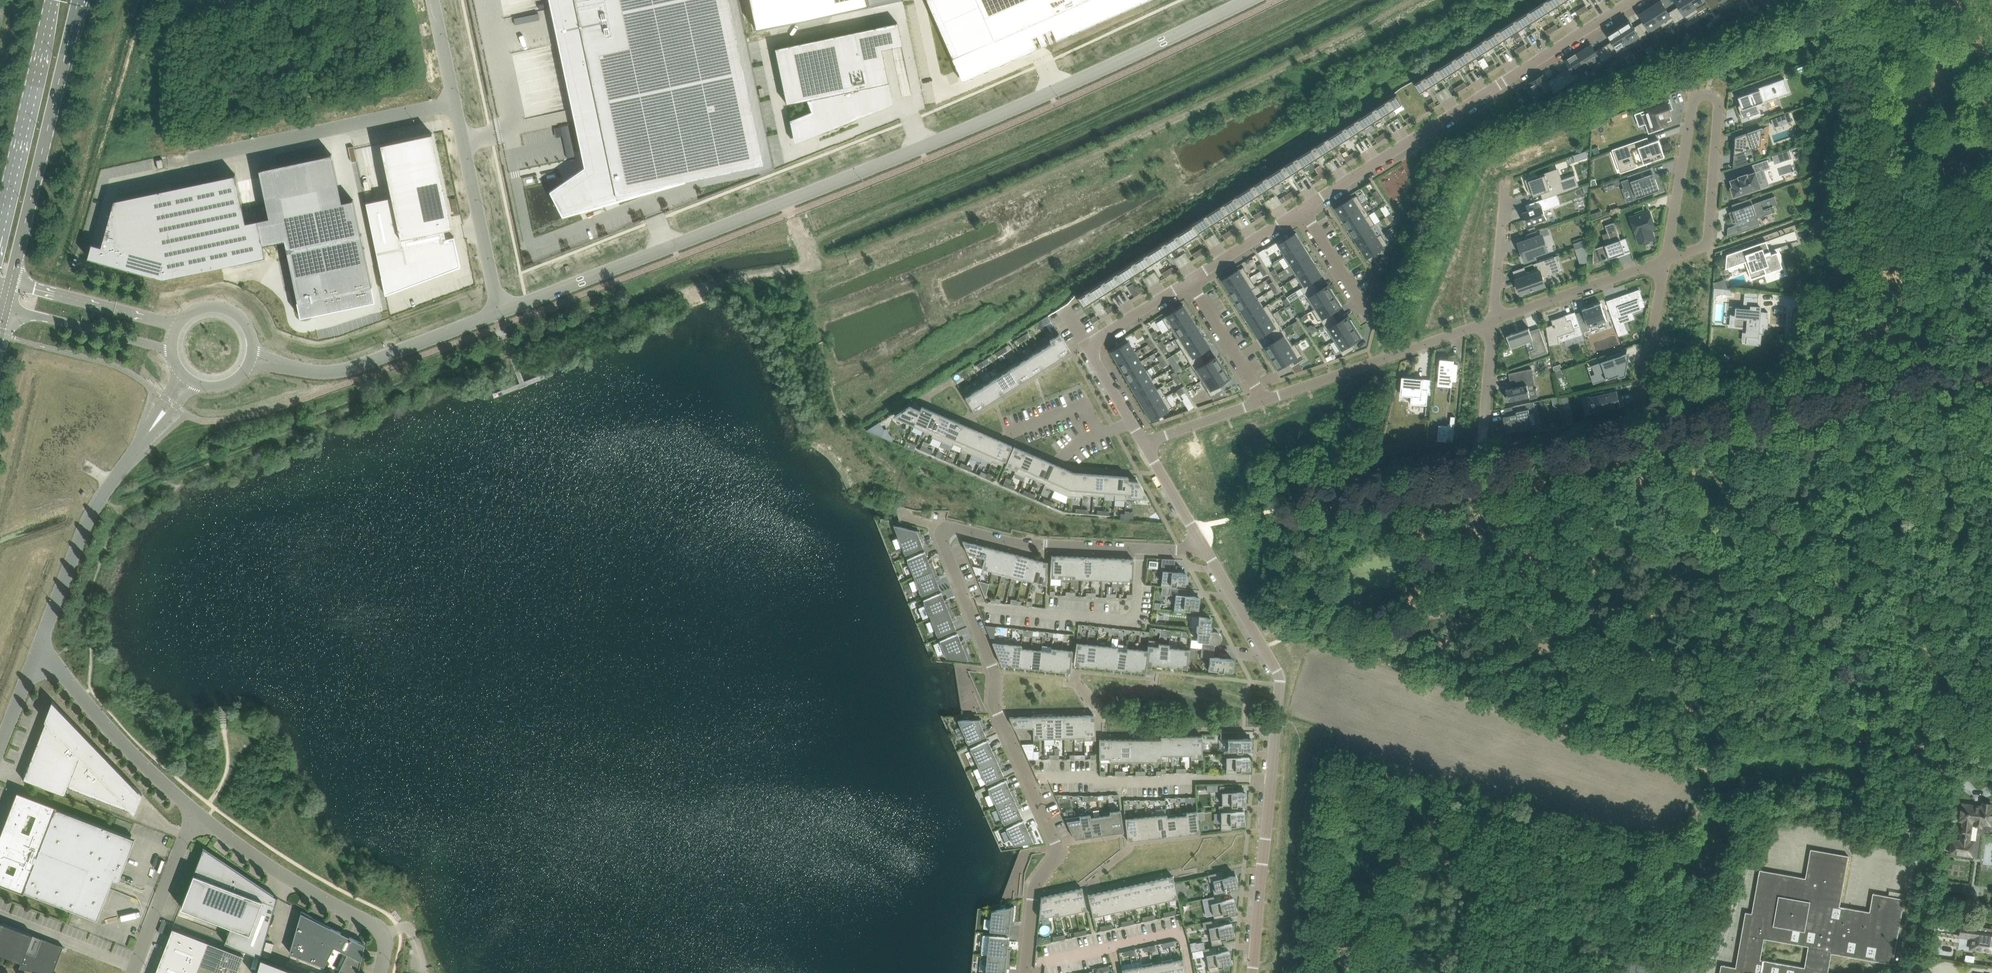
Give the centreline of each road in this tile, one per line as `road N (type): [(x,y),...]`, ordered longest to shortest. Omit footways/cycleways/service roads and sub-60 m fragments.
road 1 (unclassified): [(500,312),(921,147),(1246,0)]
road 2 (residential): [(1202,542),(1175,549),(1016,543),(955,527),(942,534),(994,670),(994,705),(1057,846),(1035,884),(1025,972)]
road 3 (track): [(1720,775),(1330,643),(1292,637),(1263,647)]
road 4 (residential): [(1251,972),(1280,675),(1202,542)]
road 5 (track): [(1788,406),(1375,488)]
road 6 (residential): [(1633,0),(1303,208)]
road 7 (track): [(1759,731),(1782,683),(1890,538),(1959,463),(1991,440)]
road 8 (residential): [(1706,245),(1719,107),(1703,94),(1694,102),(1666,260)]
road 9 (secondary): [(11,283),(80,0)]
road 10 (unclassified): [(455,102),(190,158)]
road 11 (unclassified): [(380,972),(386,944),(378,927),(299,885),(196,811)]
road 12 (unclassified): [(253,356),(345,370),(500,312)]
road 13 (residential): [(1262,401),(1493,320)]
road 14 (secondary): [(52,0),(0,224)]
road 15 (unclassified): [(196,811),(38,648)]
road 16 (unclassified): [(132,455),(90,516),(38,648)]
road 17 (unclassified): [(455,102),(500,312)]
road 18 (track): [(1375,488),(1192,525)]
road 19 (residential): [(1493,320),(1666,260)]
road 20 (unclassified): [(132,972),(196,811)]
road 21 (unclassified): [(178,326),(11,283)]
road 22 (unclassified): [(5,308),(172,349)]
road 23 (residential): [(1666,260),(1639,410)]
road 24 (residential): [(1189,280),(1262,401)]
road 25 (residential): [(1493,320),(1506,180)]
road 26 (residential): [(1303,208),(1375,323)]
road 27 (residential): [(1303,208),(1189,280)]
road 28 (residential): [(1144,443),(1262,401)]

